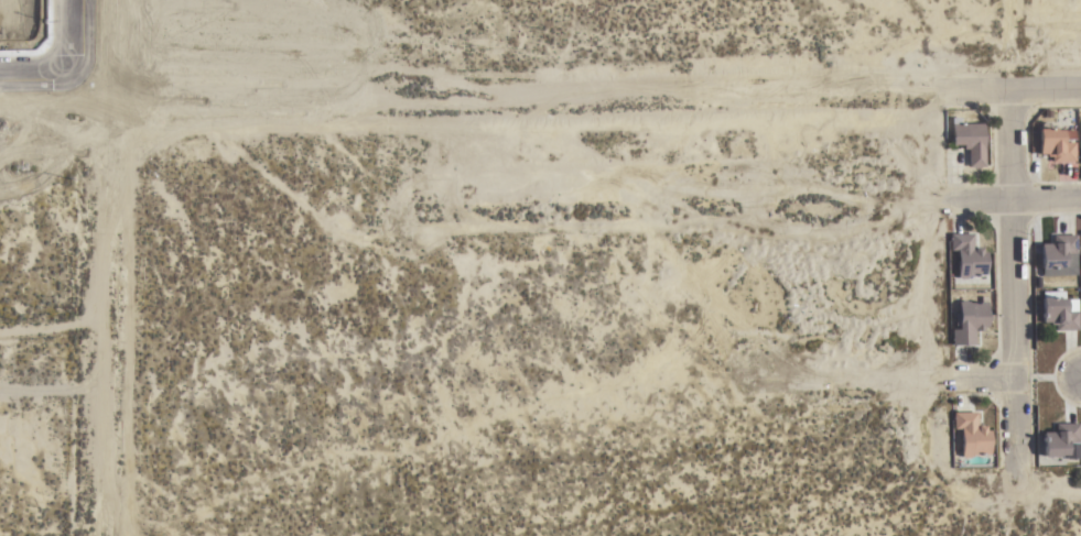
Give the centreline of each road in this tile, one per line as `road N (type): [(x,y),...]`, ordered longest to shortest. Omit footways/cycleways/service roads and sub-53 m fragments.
road 1 (track): [(945,101),(79,77)]
road 2 (residential): [(104,535),(100,133),(79,77)]
road 3 (residential): [(1027,473),(1023,100)]
road 4 (residential): [(1080,207),(949,208)]

